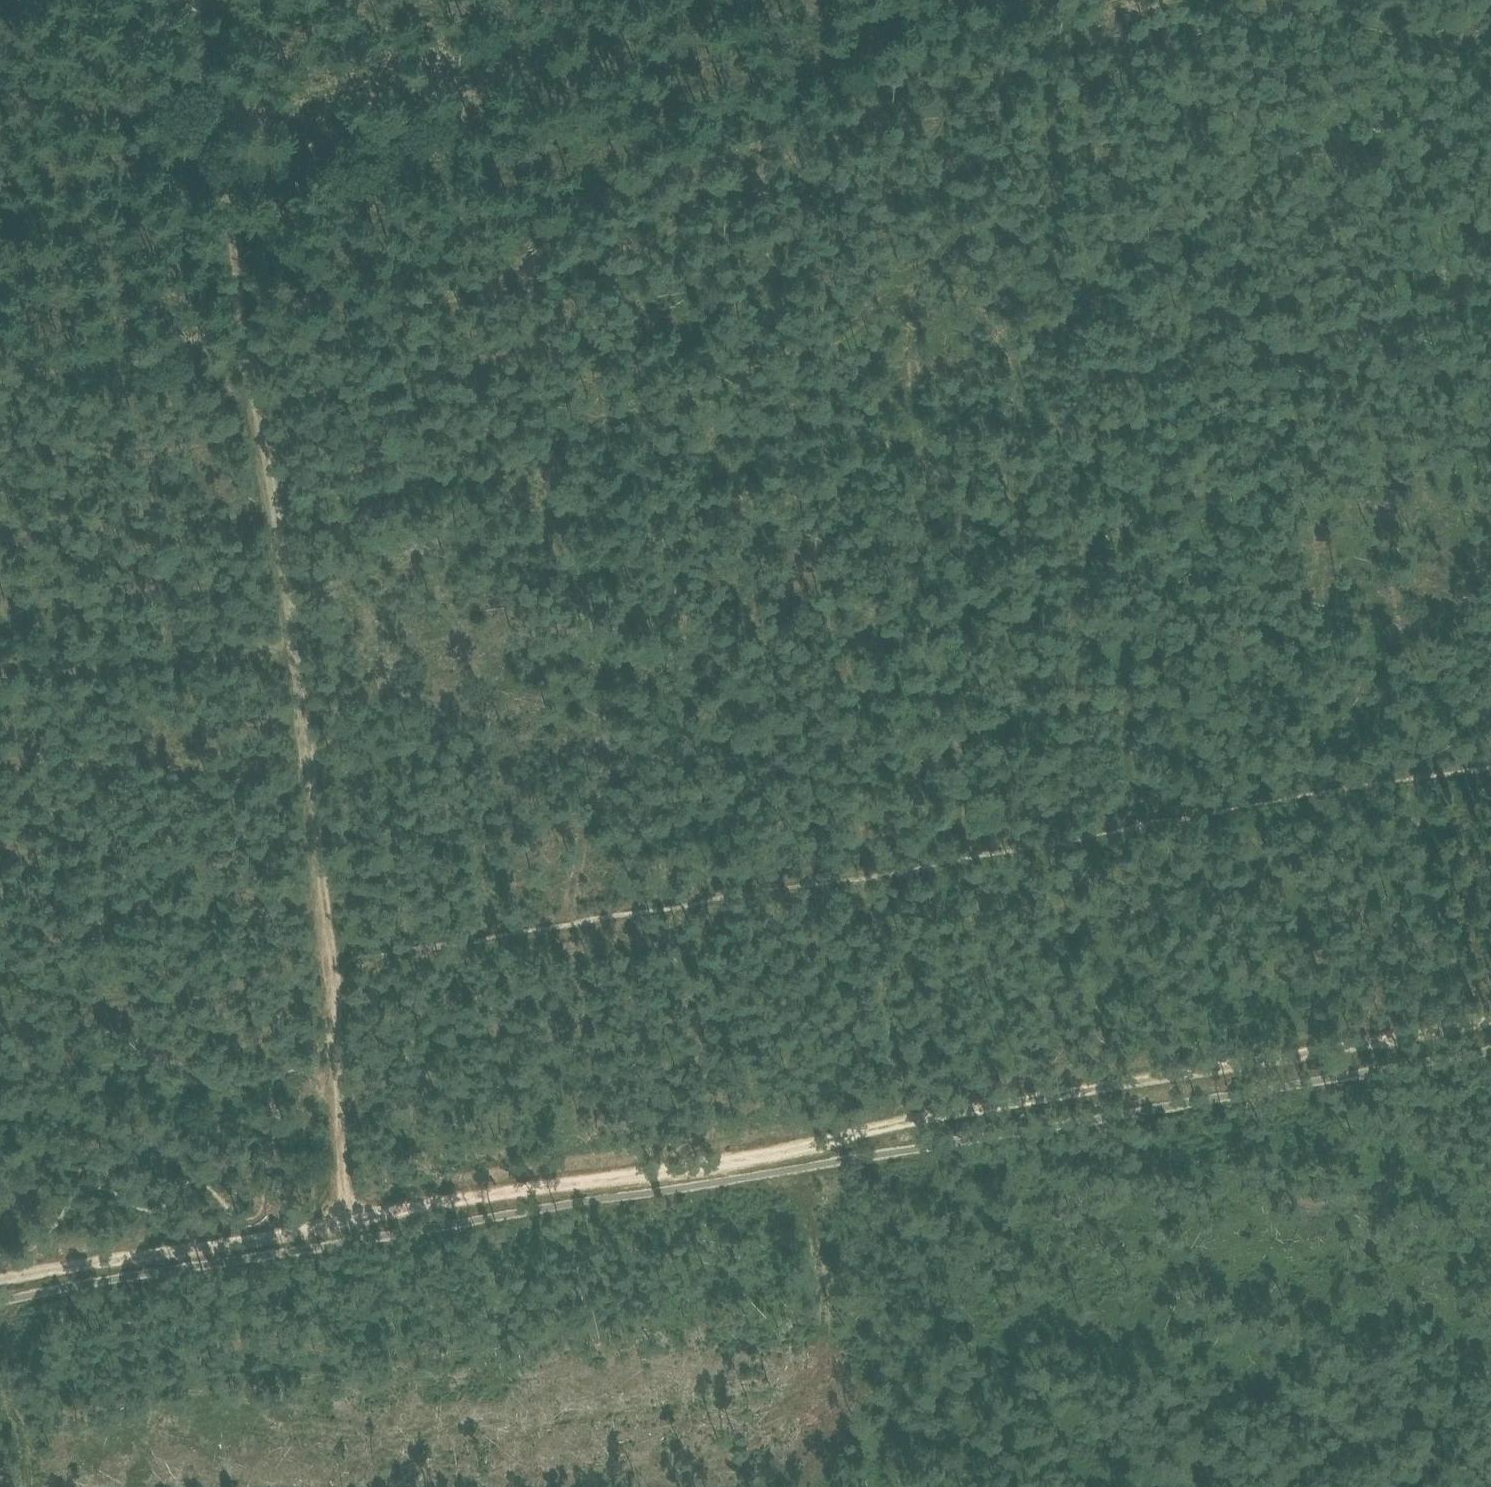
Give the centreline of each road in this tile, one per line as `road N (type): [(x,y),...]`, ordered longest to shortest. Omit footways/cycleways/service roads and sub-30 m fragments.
road 1 (track): [(0,1278),(791,1153),(906,1120),(1490,1018)]
road 2 (track): [(204,0),(296,651),(331,965)]
road 3 (track): [(333,1034),(338,1244)]

